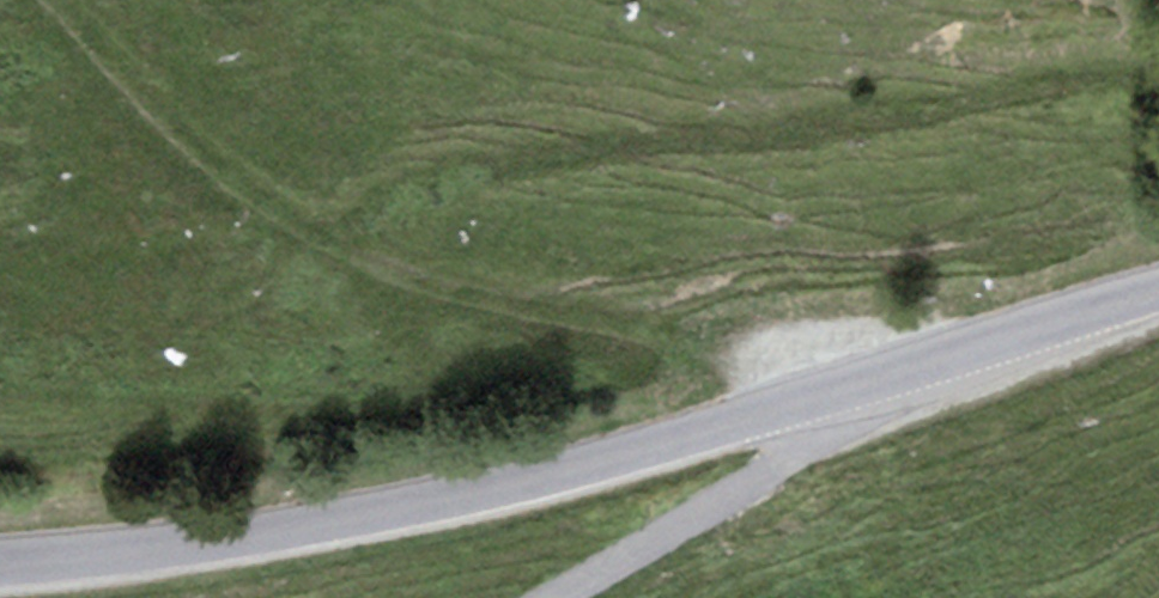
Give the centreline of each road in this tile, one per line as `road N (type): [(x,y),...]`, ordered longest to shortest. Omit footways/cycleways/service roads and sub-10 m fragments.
road 1 (track): [(34,0),(168,132),(283,226),(441,295),(861,383),(811,443),(775,469),(550,597)]
road 2 (tertiary): [(1158,288),(630,453),(275,528),(0,561)]

